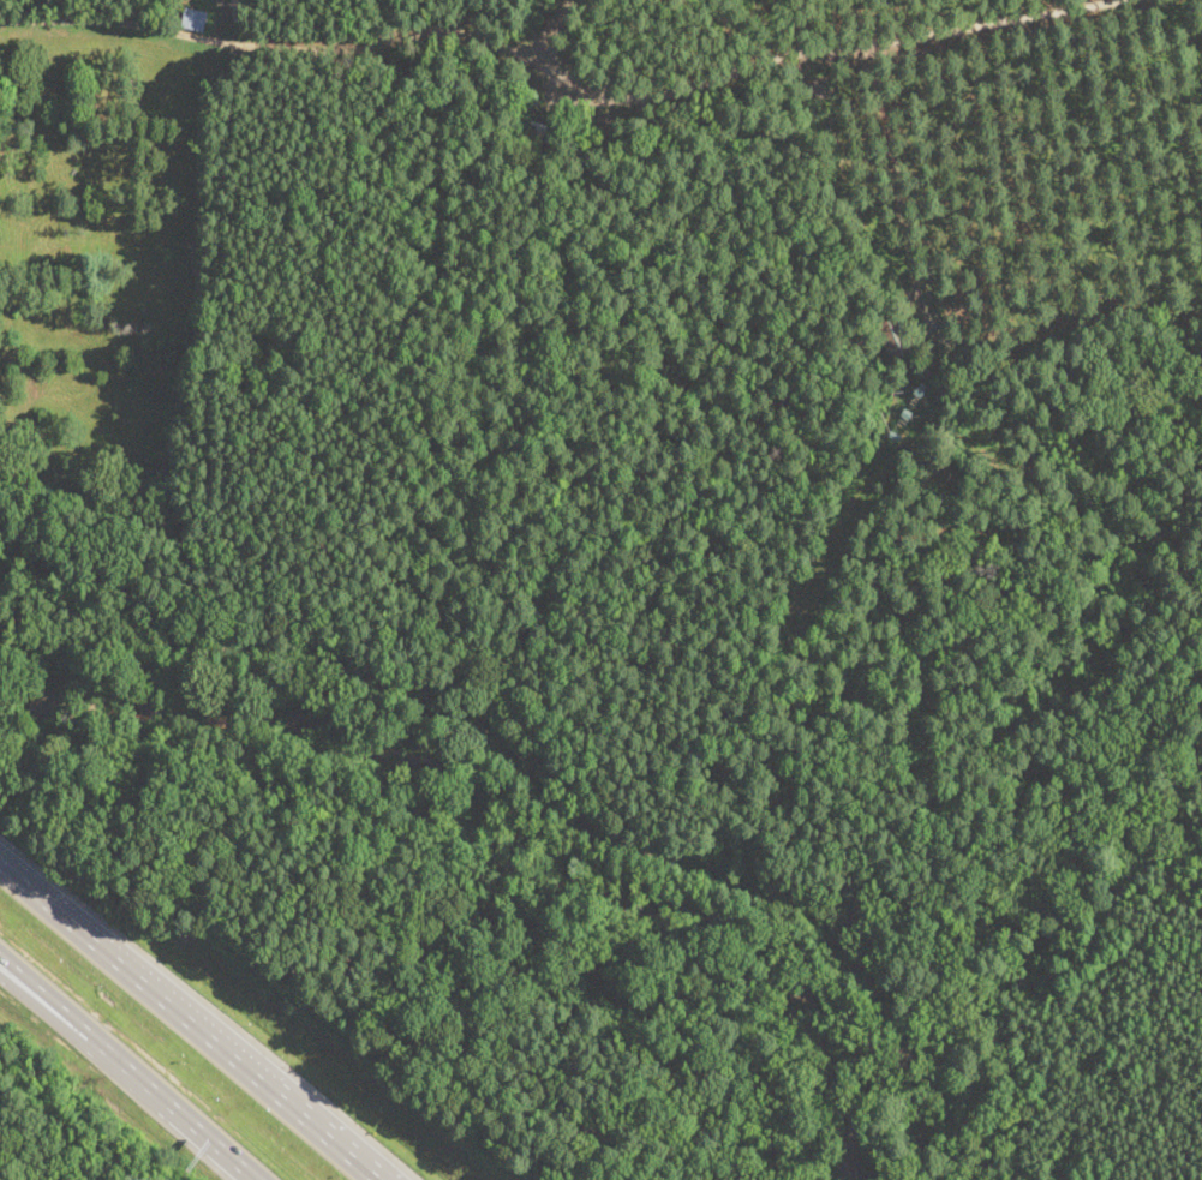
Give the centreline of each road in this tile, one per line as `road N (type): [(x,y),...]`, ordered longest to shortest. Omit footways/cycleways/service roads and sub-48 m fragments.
road 1 (track): [(1125,0),(806,64),(632,108),(599,104),(466,35),(310,52),(79,17),(0,19)]
road 2 (motorway): [(369,1179),(0,869)]
road 3 (track): [(985,339),(949,347),(806,64)]
road 4 (motorway): [(88,1031),(259,1179)]

